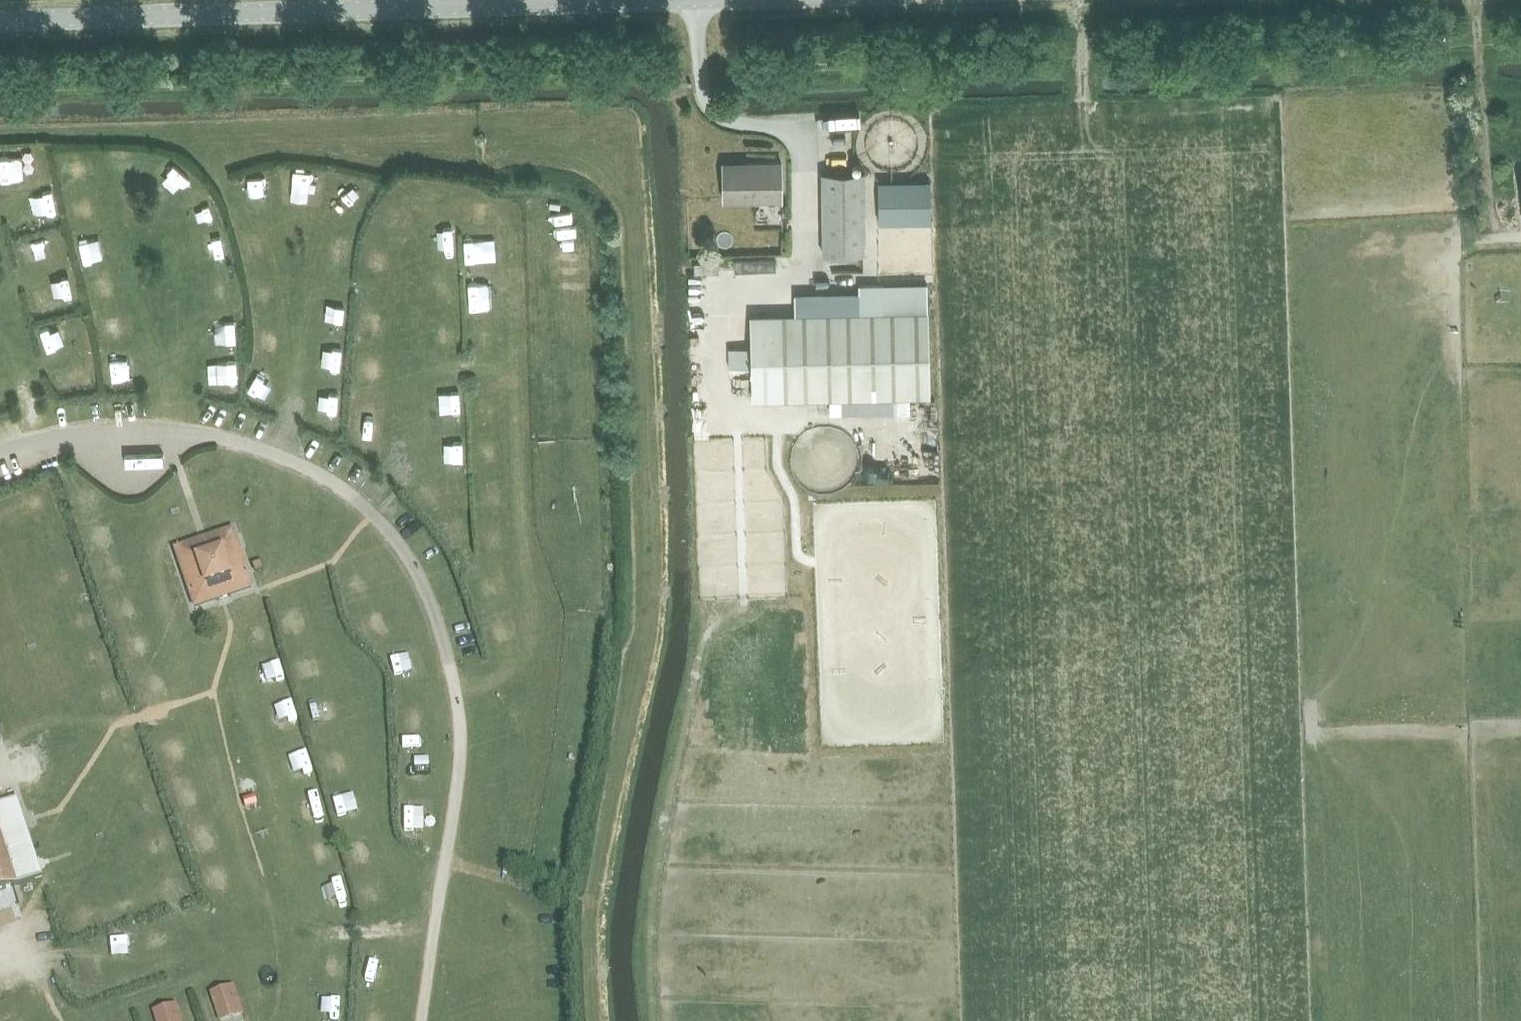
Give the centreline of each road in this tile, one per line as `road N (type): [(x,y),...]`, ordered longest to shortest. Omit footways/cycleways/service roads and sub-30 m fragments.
road 1 (unclassified): [(0,21),(730,0)]

